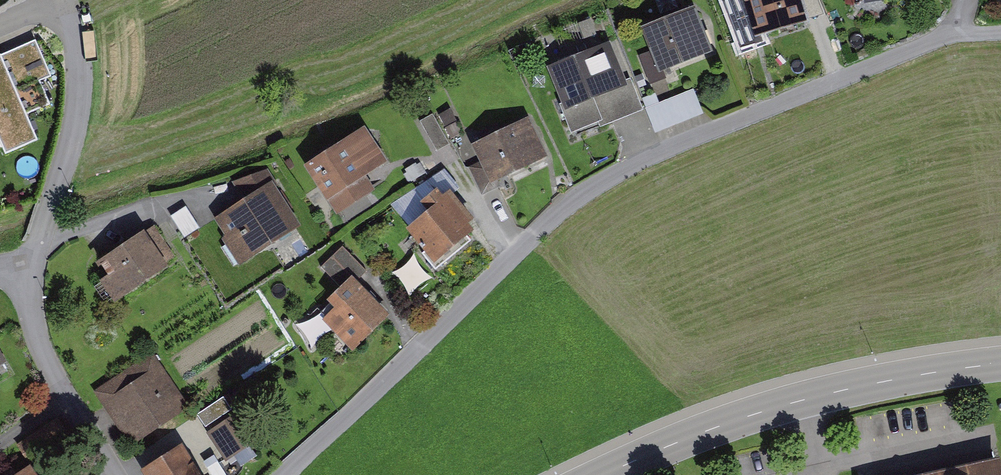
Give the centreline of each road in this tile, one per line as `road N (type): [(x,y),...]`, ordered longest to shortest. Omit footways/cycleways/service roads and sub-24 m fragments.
road 1 (residential): [(962,34),(608,173),(541,229),(296,474)]
road 2 (secondary): [(602,474),(780,406),(1000,363)]
road 3 (residential): [(40,256),(86,105),(72,1)]
road 4 (residential): [(121,474),(41,338),(34,301),(40,256)]

